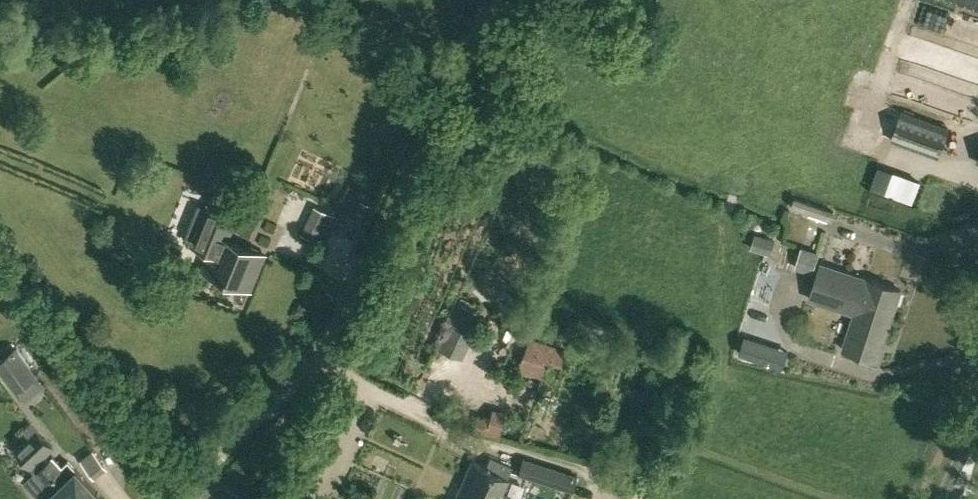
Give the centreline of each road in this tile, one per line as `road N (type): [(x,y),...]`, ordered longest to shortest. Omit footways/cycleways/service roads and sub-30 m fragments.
road 1 (unclassified): [(168,498),(319,356),(487,0)]

